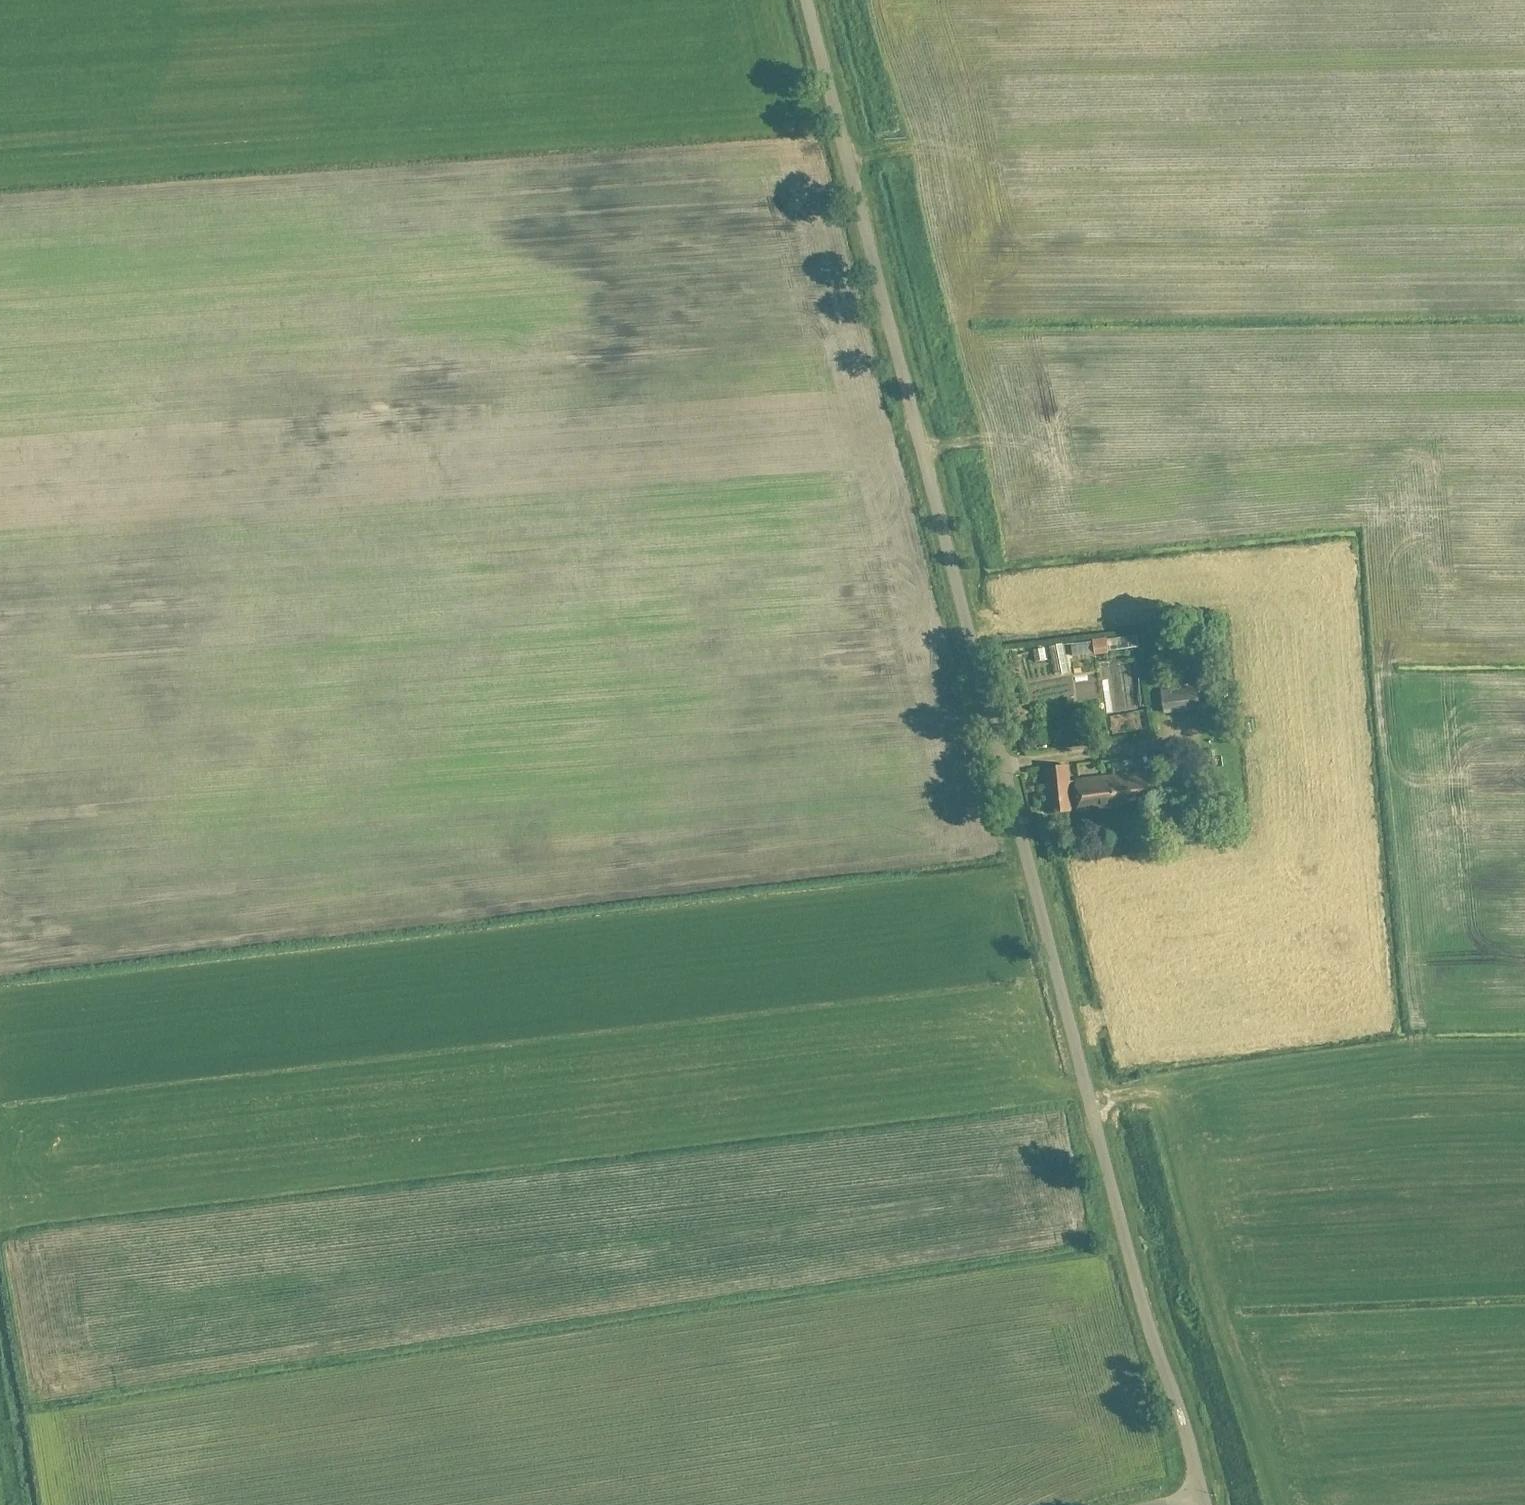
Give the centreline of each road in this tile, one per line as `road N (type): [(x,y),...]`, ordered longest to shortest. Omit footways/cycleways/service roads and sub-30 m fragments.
road 1 (unclassified): [(1201,1495),(1126,1250),(807,0)]

